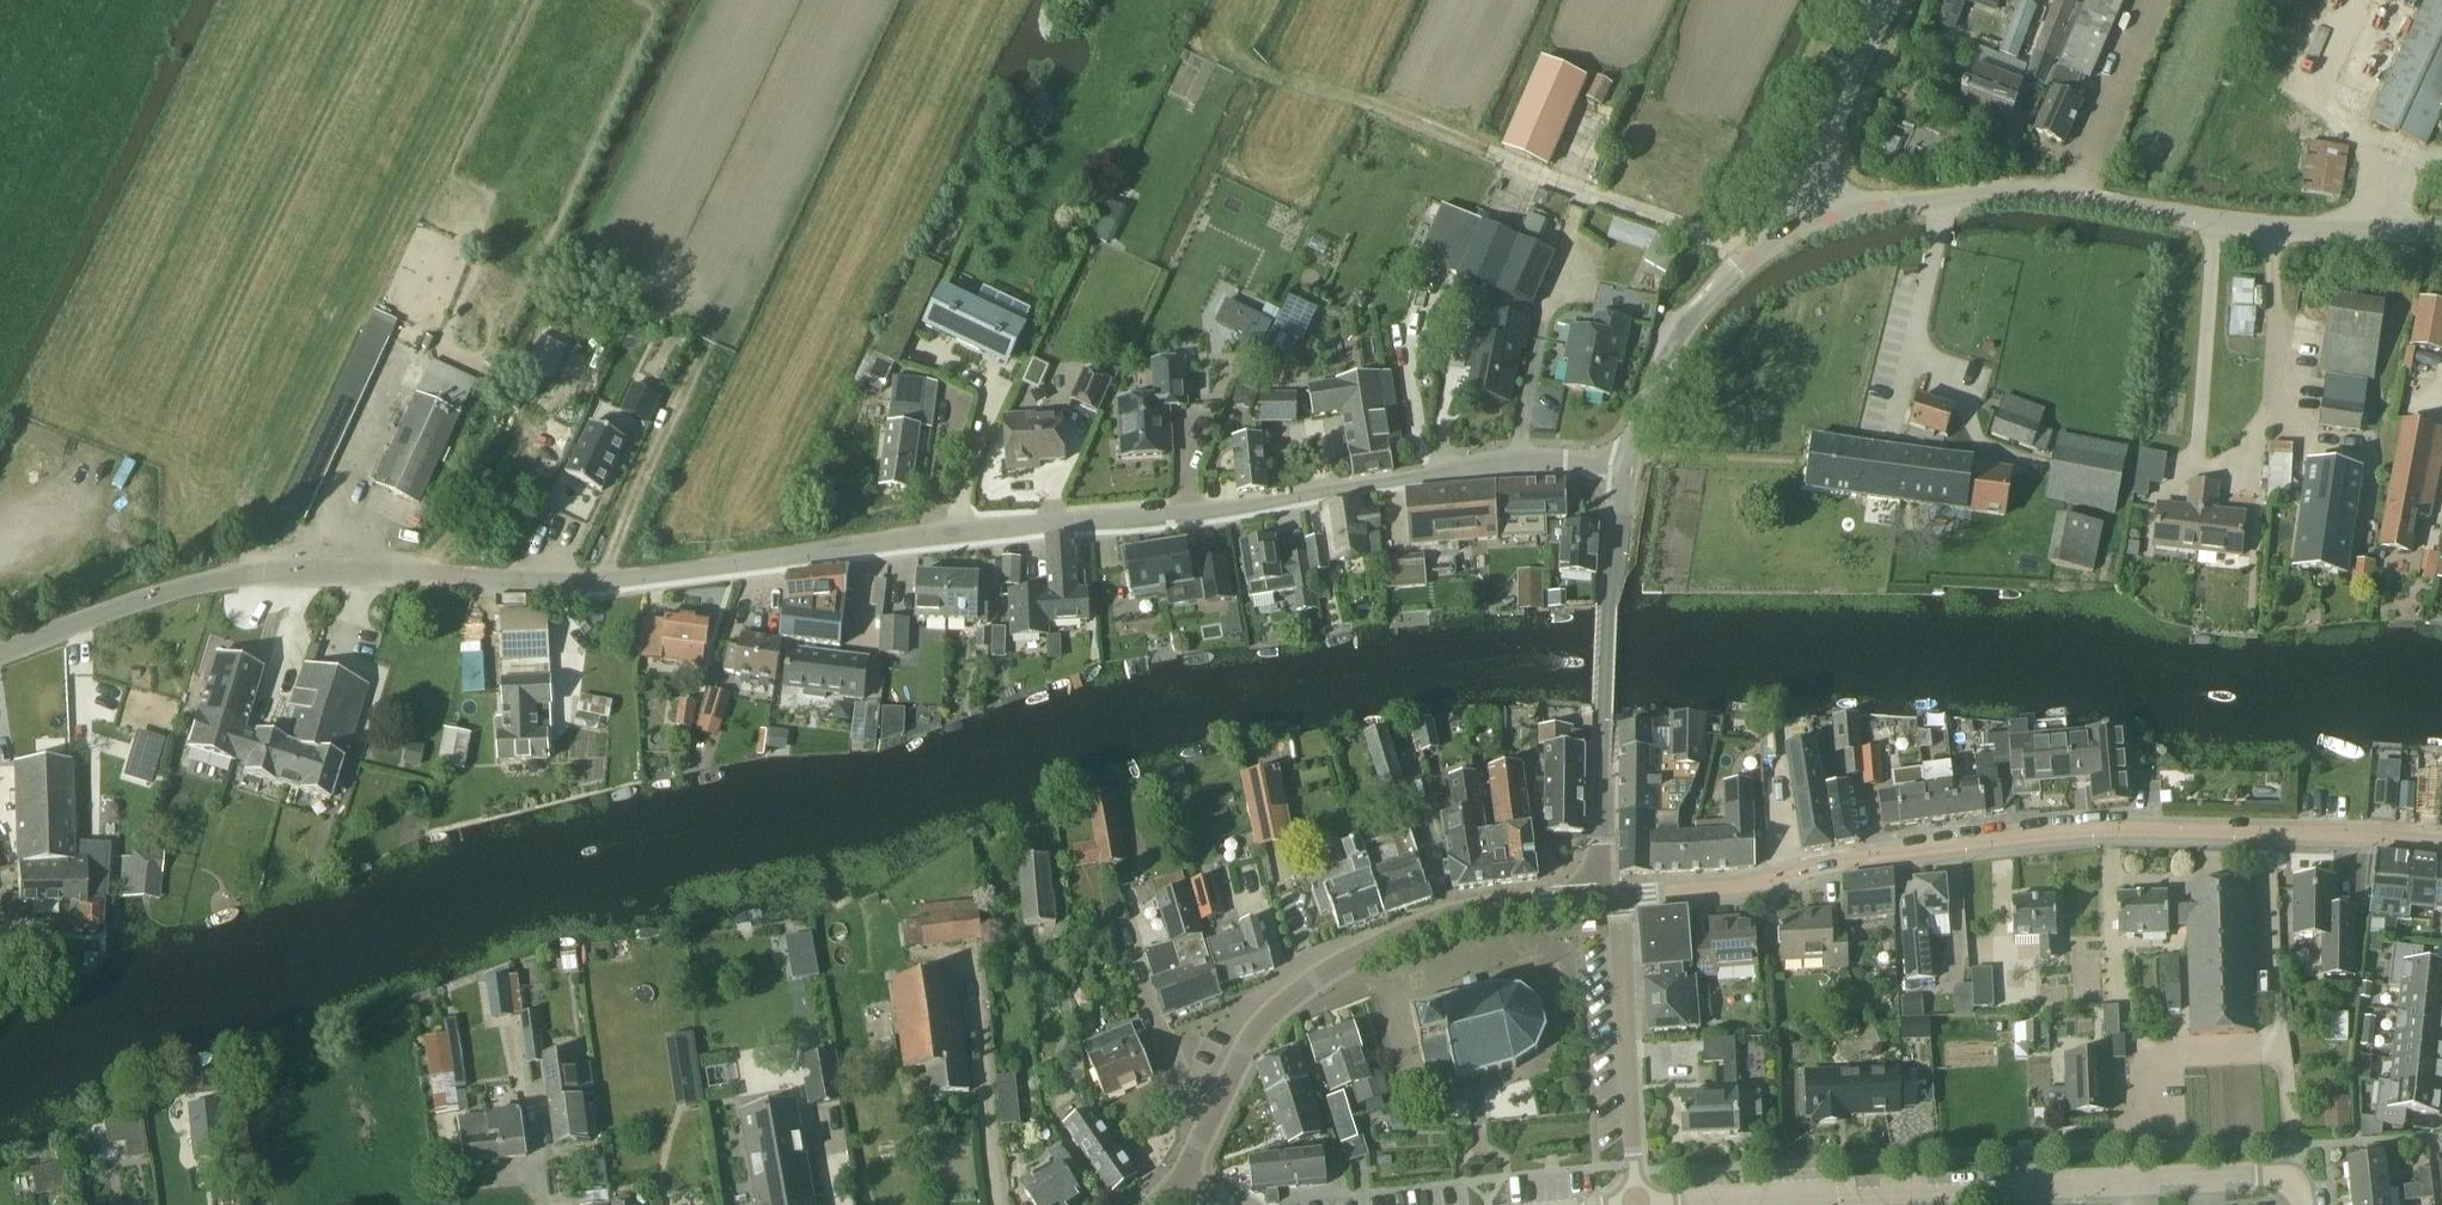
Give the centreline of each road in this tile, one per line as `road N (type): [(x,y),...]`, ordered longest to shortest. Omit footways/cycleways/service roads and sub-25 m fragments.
road 1 (unclassified): [(0,653),(160,593),(268,568),(370,566),(538,585),(674,575),(956,535),(1236,510),(1489,463),(1619,469)]
road 2 (tertiary): [(2441,840),(2094,831),(1869,855),(1719,887),(1617,896)]
road 3 (tertiary): [(1828,219),(1988,195),(2041,197),(2307,234),(2441,236)]
road 4 (tertiary): [(1184,1181),(1255,1032),(1310,981),(1442,917),(1597,897)]
road 5 (residential): [(1698,1204),(2130,1185)]
road 6 (tertiary): [(1597,897),(1619,469)]
road 7 (tertiary): [(1619,469),(1681,333),(1709,297),(1783,237),(1828,219)]
road 8 (residential): [(1636,1204),(1617,896)]
road 9 (track): [(725,313),(608,580)]
road 10 (unclassified): [(1828,219),(1817,160),(1887,0)]
road 11 (residential): [(2130,1185),(2291,1178)]

